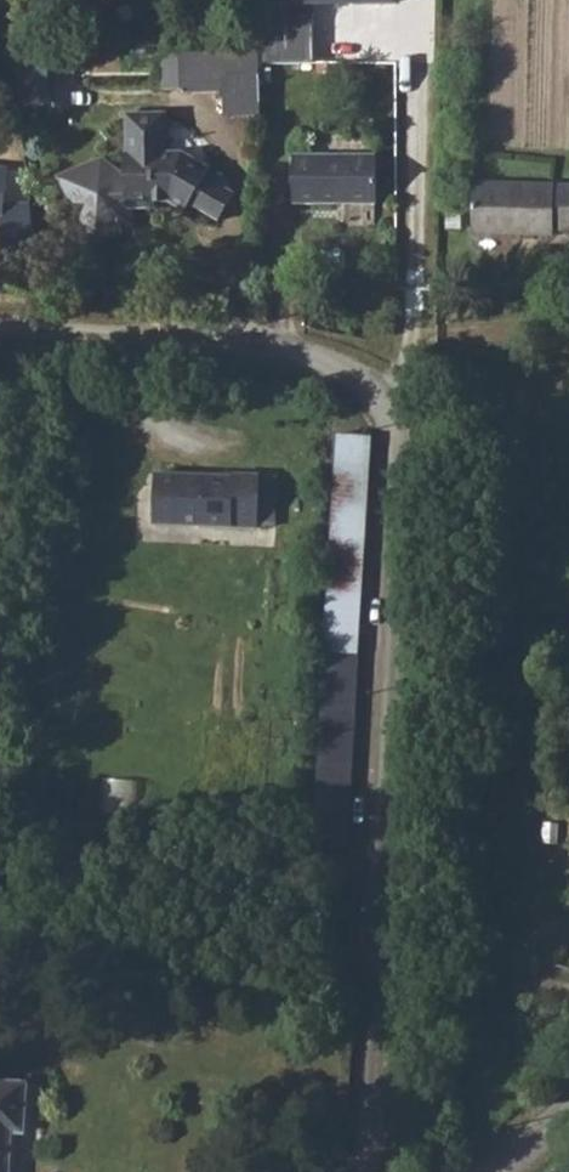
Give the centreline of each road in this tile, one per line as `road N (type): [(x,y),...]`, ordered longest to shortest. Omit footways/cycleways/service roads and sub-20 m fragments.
road 1 (unclassified): [(370,1171),(398,455),(380,407),(353,375),(294,350),(0,326)]
road 2 (track): [(380,407),(419,348),(420,0)]

